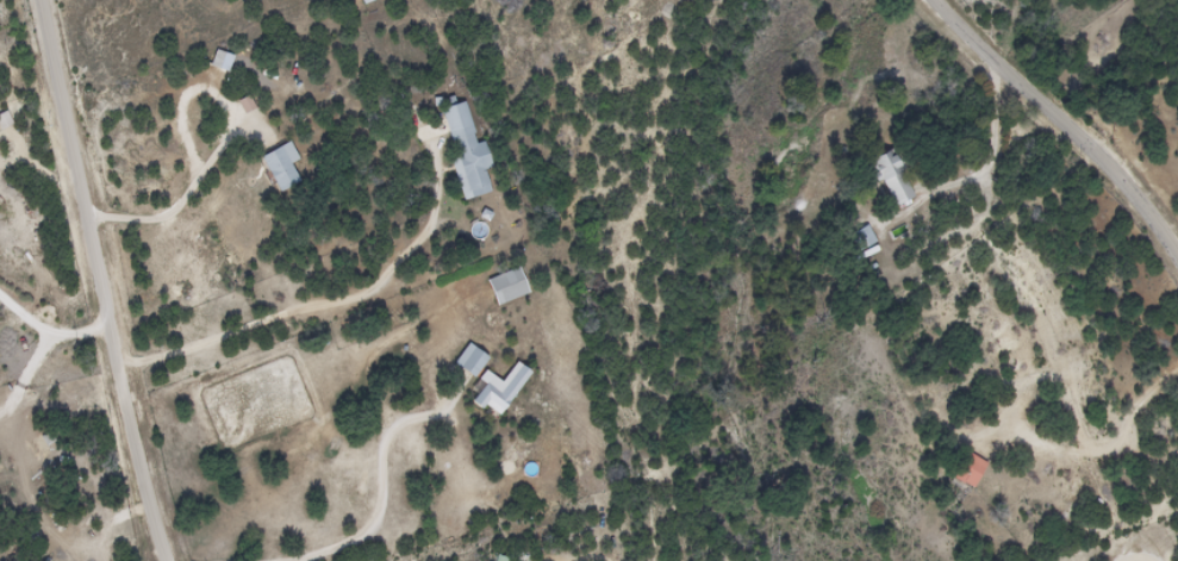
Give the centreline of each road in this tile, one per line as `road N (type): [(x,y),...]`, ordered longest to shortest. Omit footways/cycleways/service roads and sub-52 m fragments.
road 1 (residential): [(177,560),(49,0)]
road 2 (residential): [(1177,267),(1152,226),(940,0)]

